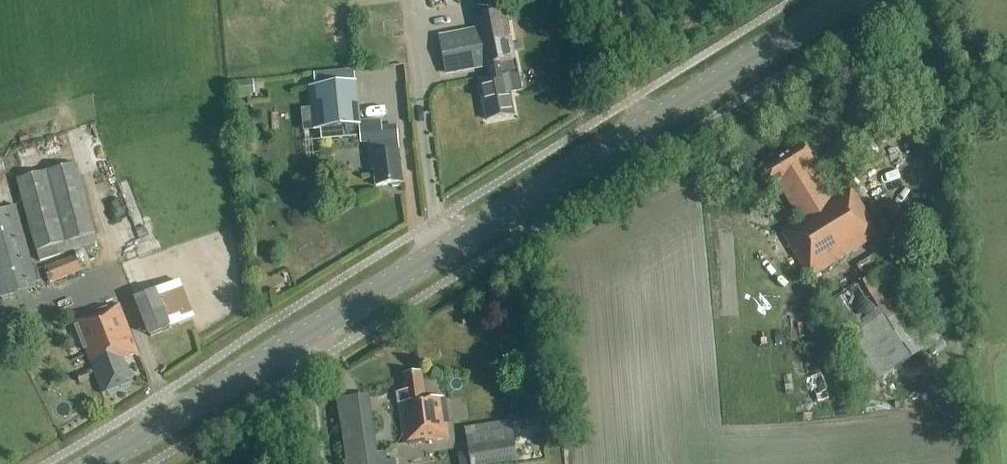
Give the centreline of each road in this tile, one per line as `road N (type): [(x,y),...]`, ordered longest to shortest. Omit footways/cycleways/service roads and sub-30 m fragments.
road 1 (primary): [(99,463),(638,131)]
road 2 (primary): [(638,131),(851,0)]

